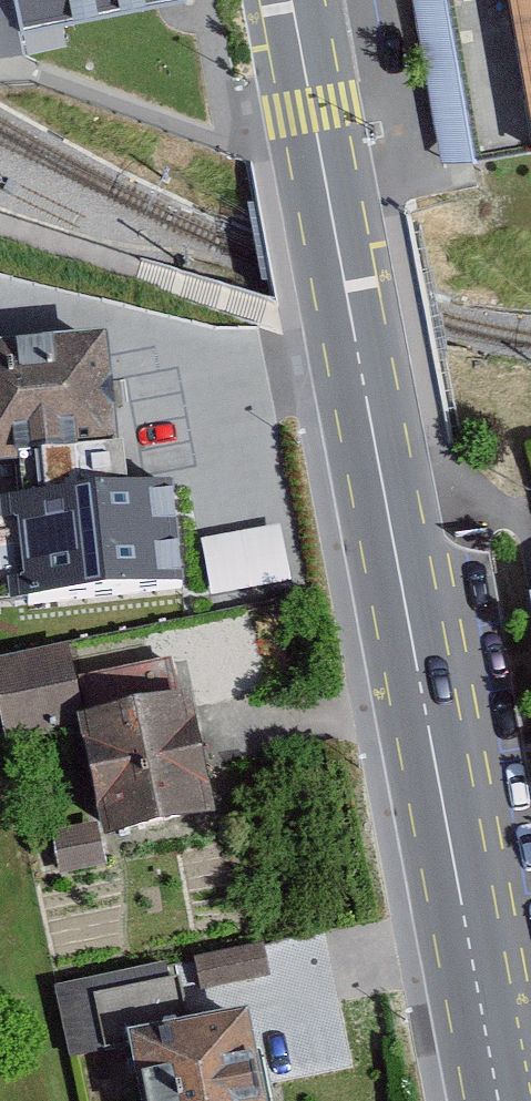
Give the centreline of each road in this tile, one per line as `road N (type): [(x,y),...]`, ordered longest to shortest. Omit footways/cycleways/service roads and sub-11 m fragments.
road 1 (primary): [(293,0),(501,1100)]

